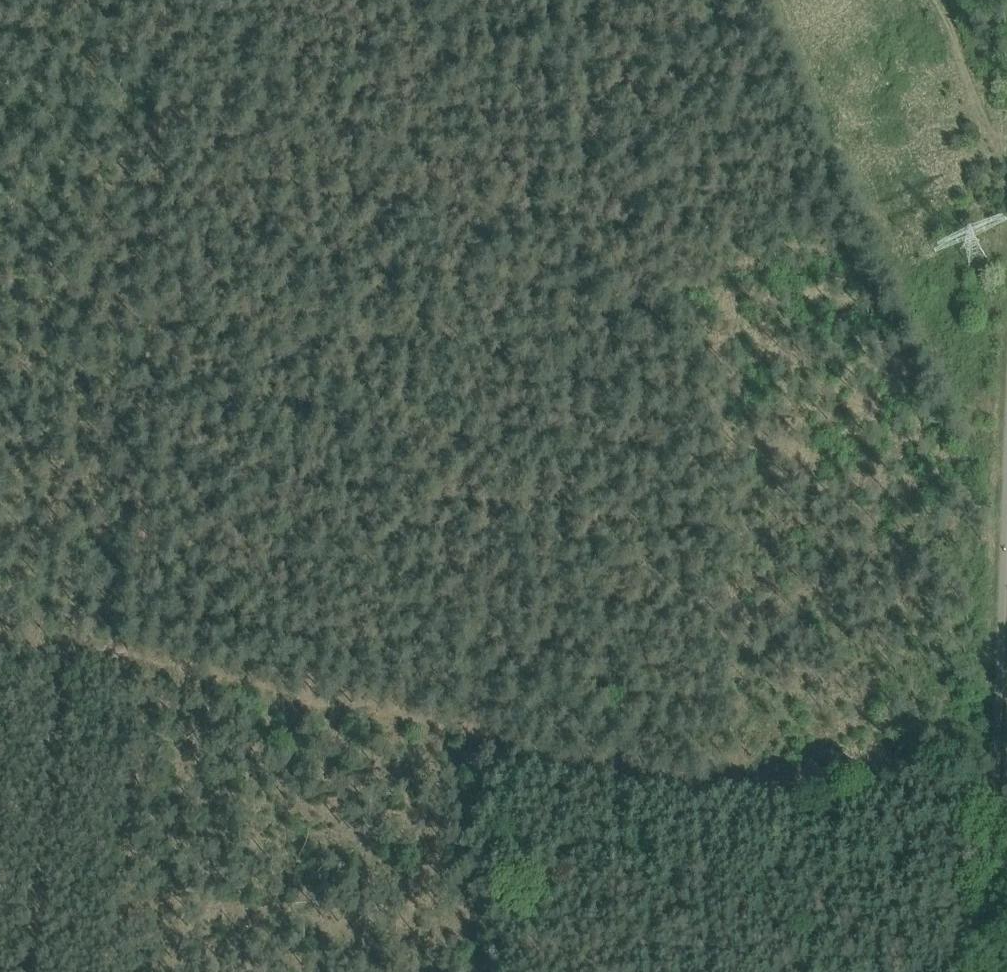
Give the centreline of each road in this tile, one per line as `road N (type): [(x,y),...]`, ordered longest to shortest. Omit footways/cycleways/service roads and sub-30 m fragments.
road 1 (track): [(166,0),(140,605)]
road 2 (track): [(1000,971),(1006,802)]

